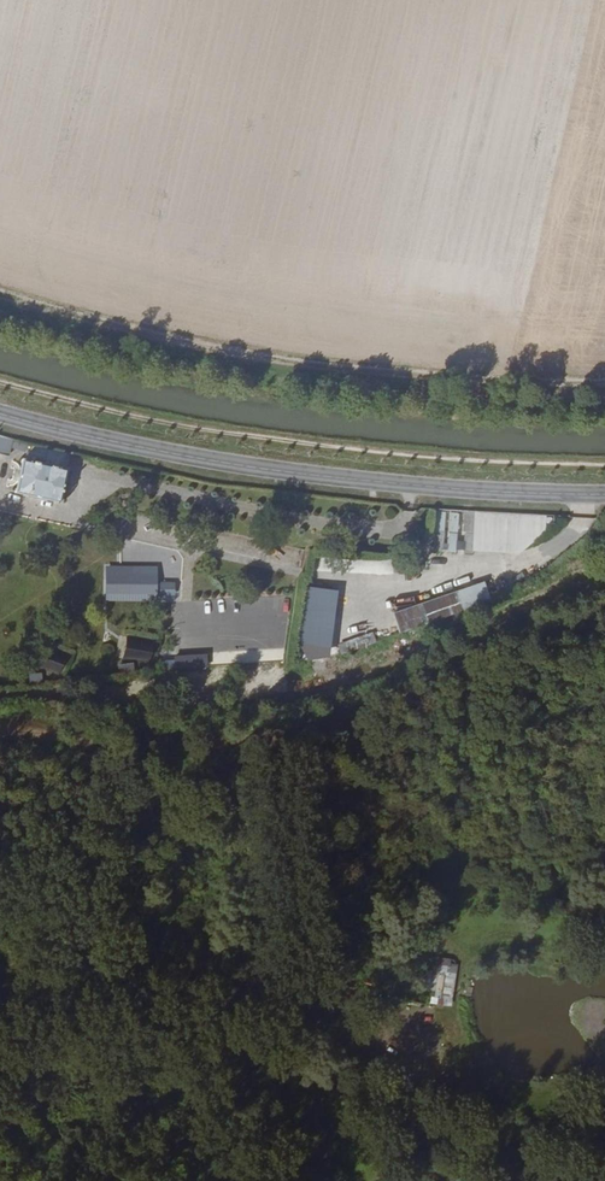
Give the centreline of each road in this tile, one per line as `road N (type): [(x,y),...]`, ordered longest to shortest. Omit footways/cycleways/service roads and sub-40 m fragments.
road 1 (track): [(0,293),(84,319),(315,366),(604,383)]
road 2 (tertiary): [(0,413),(254,469),(470,492),(604,494)]

